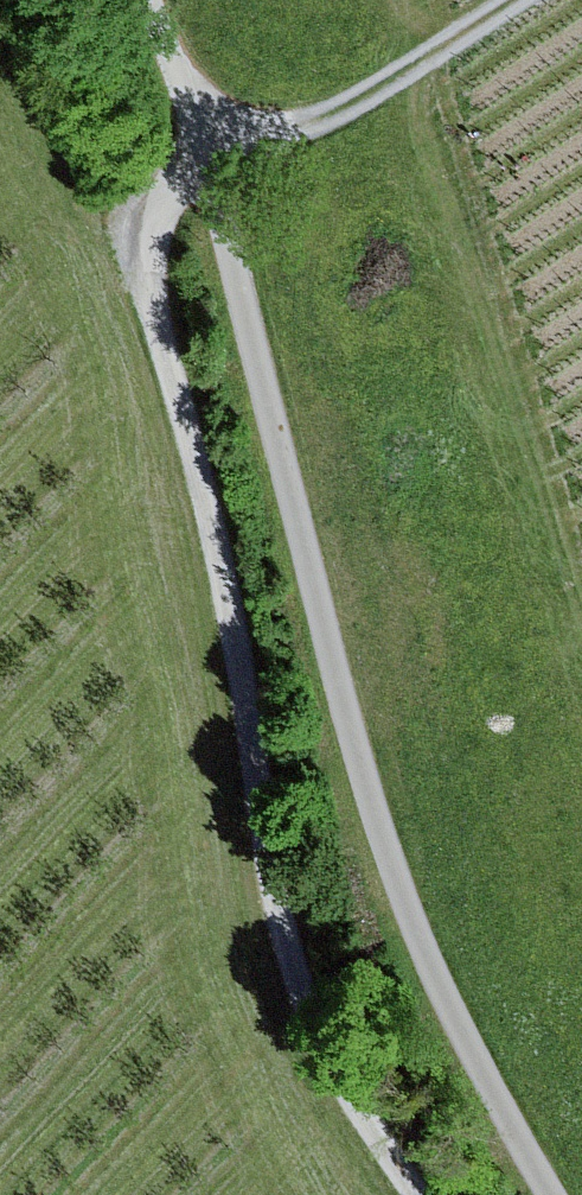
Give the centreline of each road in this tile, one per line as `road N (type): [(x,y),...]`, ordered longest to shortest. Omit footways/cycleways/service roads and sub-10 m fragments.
road 1 (track): [(530,0),(370,107),(204,134),(145,213),(141,258),(212,526),(301,990),(420,1194)]
road 2 (track): [(148,0),(204,134),(324,629),(395,875),(454,1023),(522,1159),(553,1194)]

